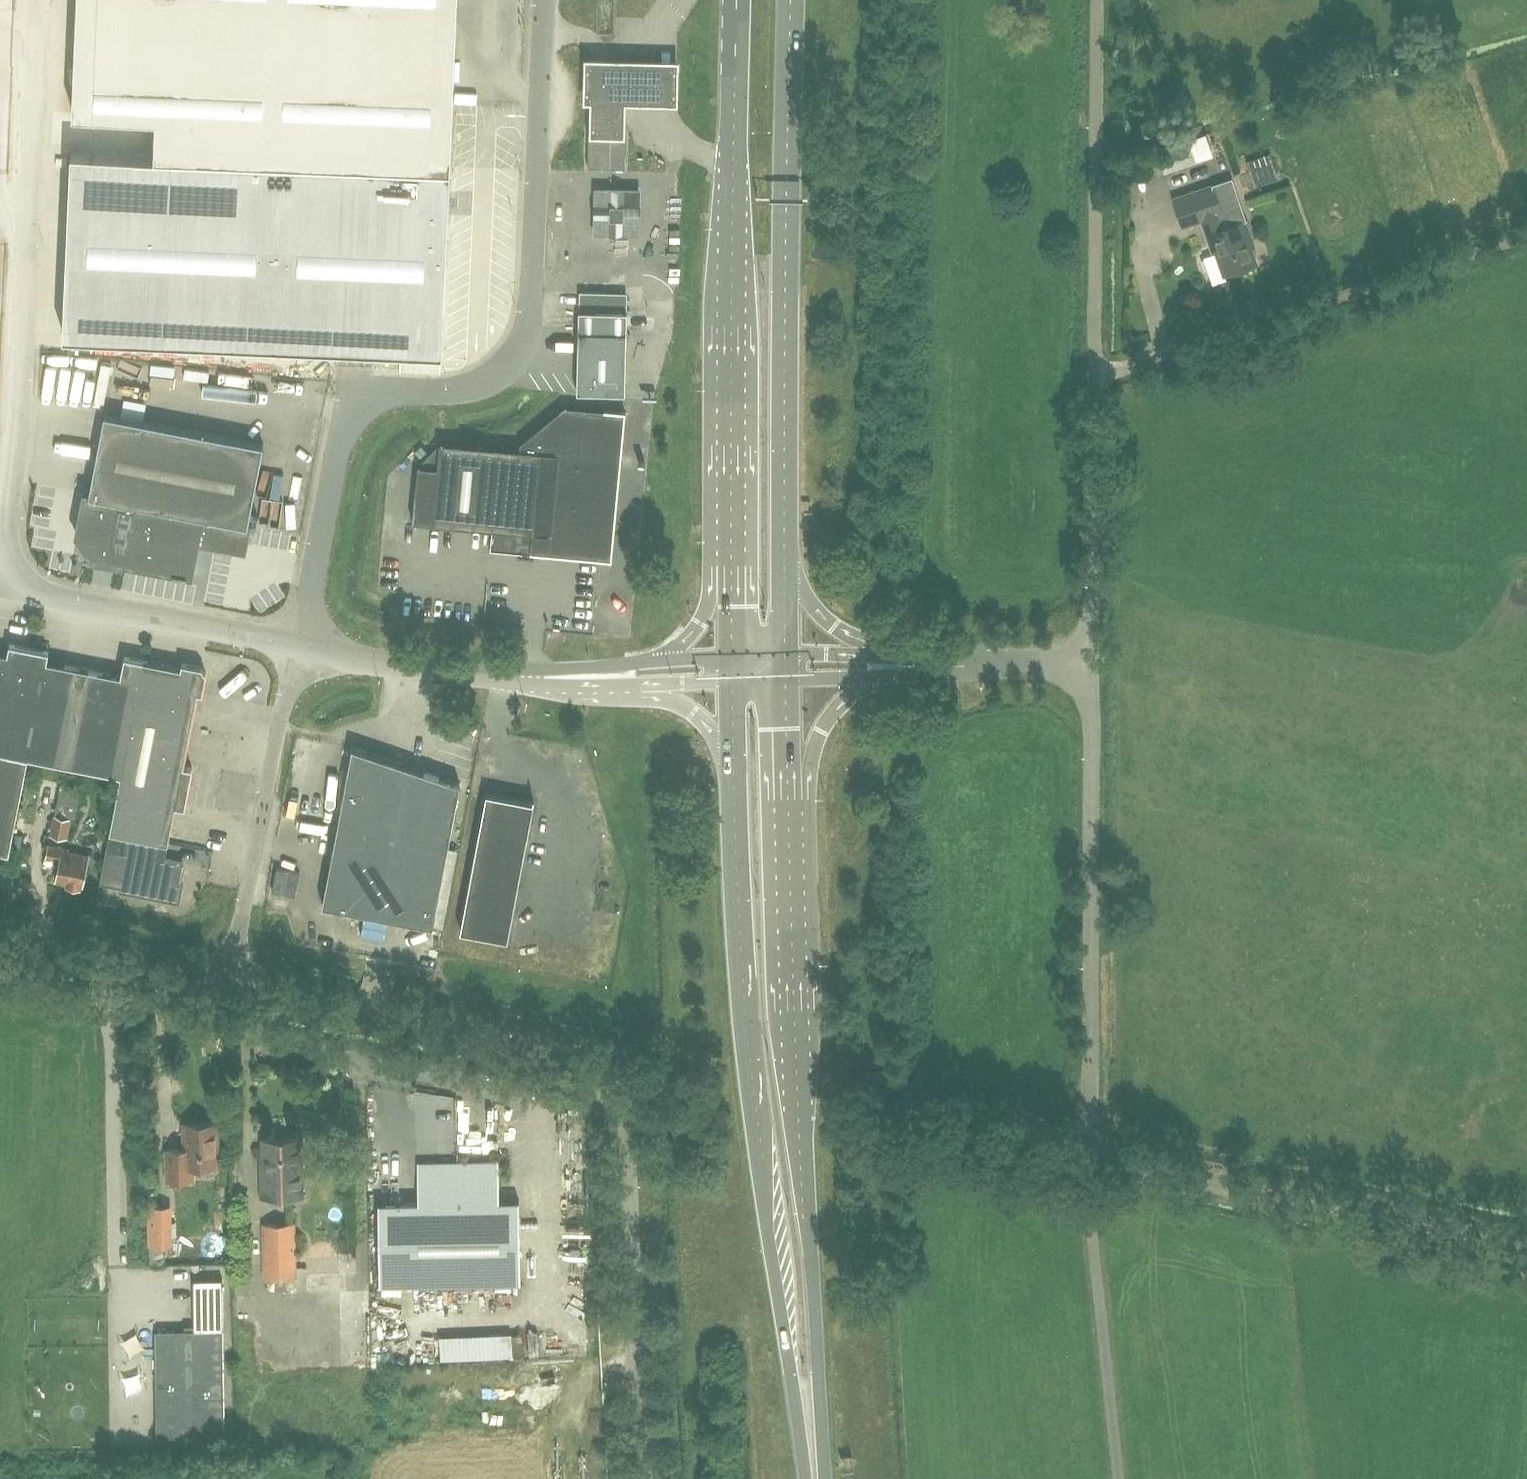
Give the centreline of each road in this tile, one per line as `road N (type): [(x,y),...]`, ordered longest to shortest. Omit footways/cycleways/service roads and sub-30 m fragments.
road 1 (unclassified): [(1526,1244),(1086,1156),(1088,668)]
road 2 (primary): [(732,670),(739,936),(765,1224),(814,1478)]
road 3 (primary): [(815,1478),(817,1345),(799,1114),(786,668)]
road 4 (unclassified): [(648,1478),(627,1127),(615,1084),(577,1059),(230,985)]
road 5 (unclassified): [(299,650),(346,433),(388,403),(489,388),(522,349),(542,0)]
road 6 (primary): [(738,0),(732,670)]
road 7 (primary): [(786,668),(791,0)]
road 8 (unclassified): [(0,590),(20,398),(37,0)]
road 9 (unclassified): [(1092,378),(1526,237)]
road 10 (unclassified): [(732,670),(504,680),(398,671),(299,650)]
road 11 (unclassified): [(1092,378),(1097,0)]
road 12 (unclassified): [(230,985),(299,650)]
road 13 (unclassified): [(299,650),(0,591)]
road 14 (unclassified): [(786,668),(1088,668)]
road 15 (unclassified): [(1088,668),(1092,378)]
road 16 (unclassified): [(230,985),(0,939)]

